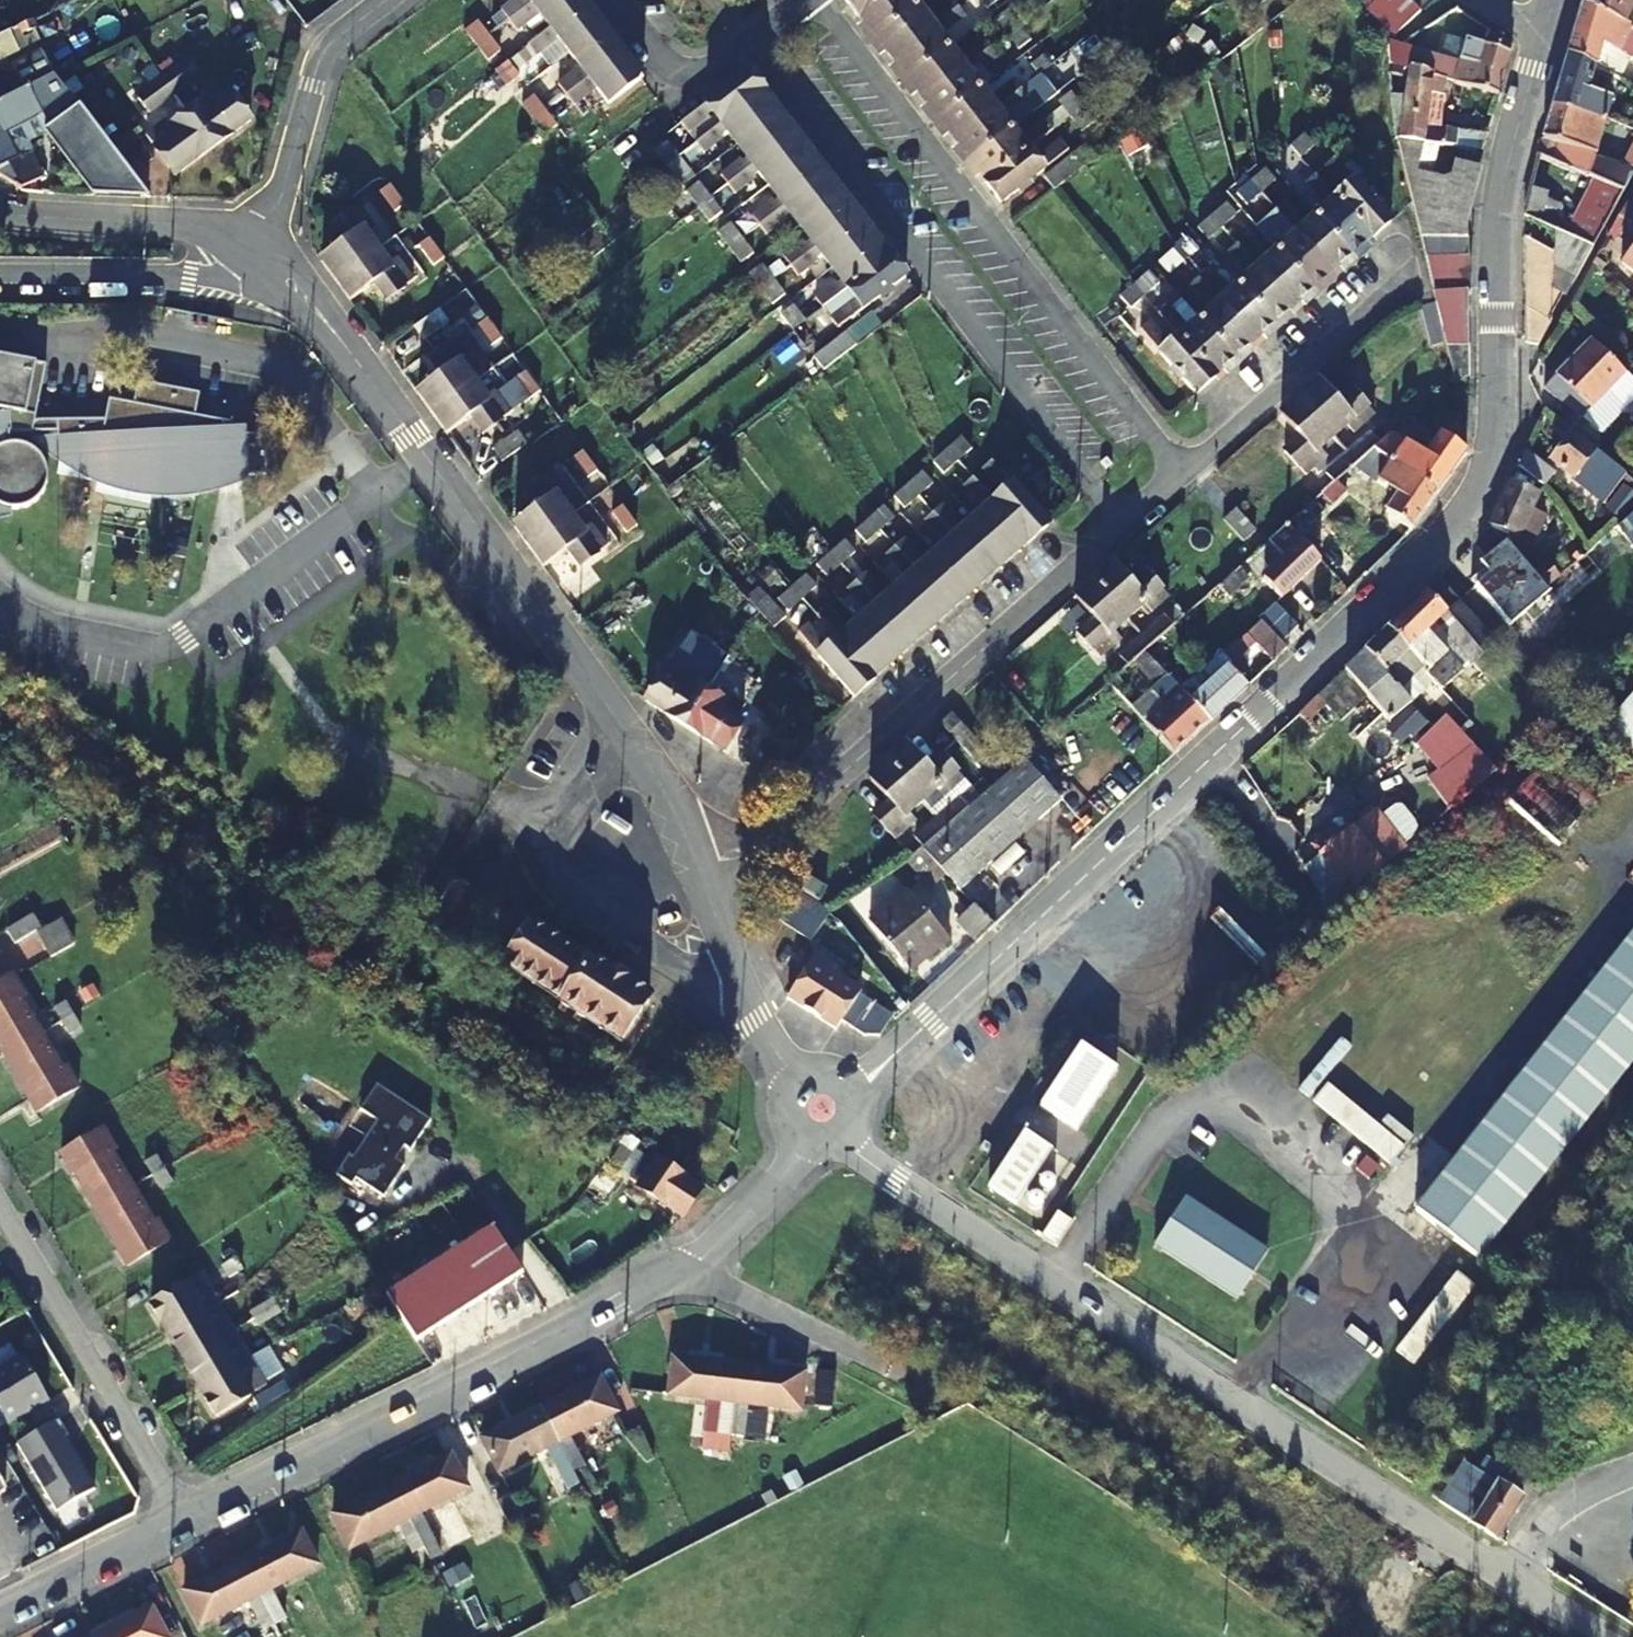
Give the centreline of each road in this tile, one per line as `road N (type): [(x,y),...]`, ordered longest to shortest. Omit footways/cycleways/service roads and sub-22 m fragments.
road 1 (residential): [(851,1083),(1046,914),(1467,512),(1496,443),(1498,223),(1543,42)]
road 2 (unclassified): [(846,1141),(1051,1285),(1603,1636)]
road 3 (residential): [(184,1514),(647,1284),(691,1277),(804,1142)]
road 4 (residential): [(700,863),(665,782),(281,273)]
road 5 (residential): [(746,48),(1129,522)]
road 6 (residential): [(1185,471),(823,0)]
road 7 (residential): [(700,863),(765,842),(1129,522)]
road 8 (residential): [(184,1514),(0,1206)]
road 9 (residential): [(1185,471),(1411,271)]
road 10 (residential): [(248,244),(281,197),(325,50),(386,0)]
road 11 (residential): [(0,281),(281,273)]
road 12 (residential): [(248,244),(200,227),(0,212)]
road 13 (residential): [(799,1081),(756,1015),(700,863)]
road 14 (residential): [(0,1608),(184,1514)]
road 15 (residential): [(615,0),(674,76),(690,83),(746,48)]

